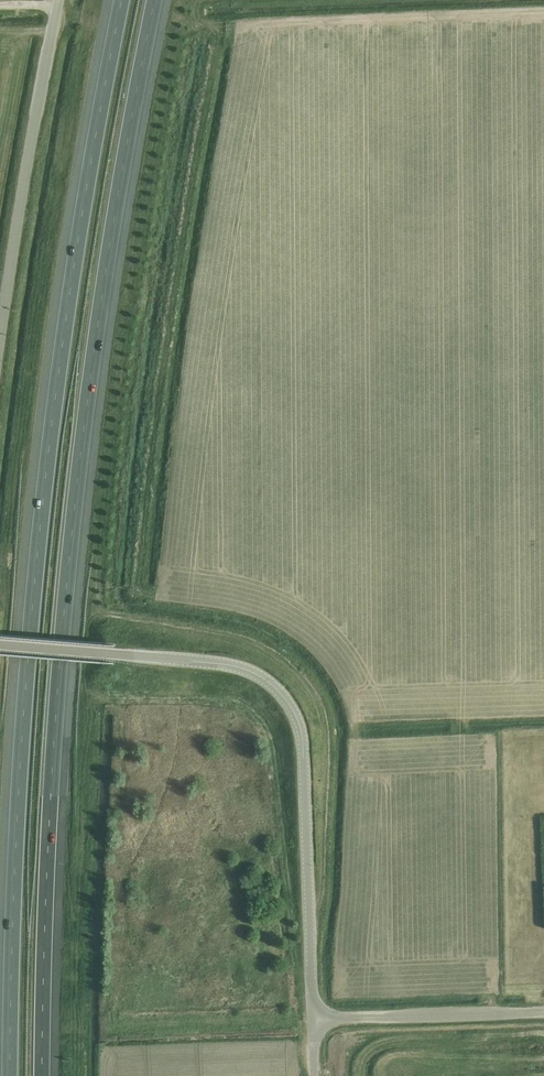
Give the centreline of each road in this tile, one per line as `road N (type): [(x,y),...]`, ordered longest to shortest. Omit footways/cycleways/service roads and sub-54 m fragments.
road 1 (motorway): [(43,1075),(54,740),(74,512),(154,0)]
road 2 (motorway): [(122,0),(42,508),(9,1075)]
road 3 (residential): [(0,649),(227,666),(274,686),(289,702),(307,746),(313,1019)]
road 4 (unclassified): [(0,344),(58,0)]
road 5 (unclassified): [(313,1019),(543,1010)]

